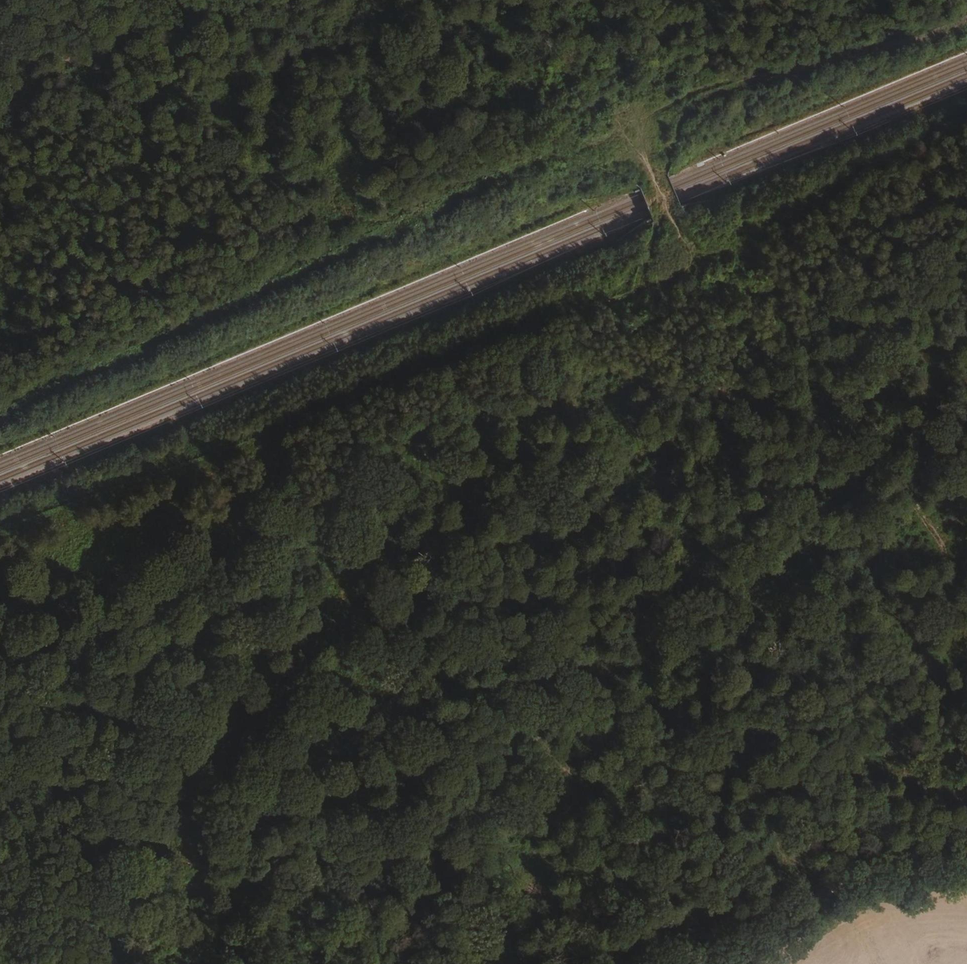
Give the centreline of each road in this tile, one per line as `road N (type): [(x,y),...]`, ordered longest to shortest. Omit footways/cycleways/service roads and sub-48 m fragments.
road 1 (track): [(966,870),(890,875),(724,963)]

